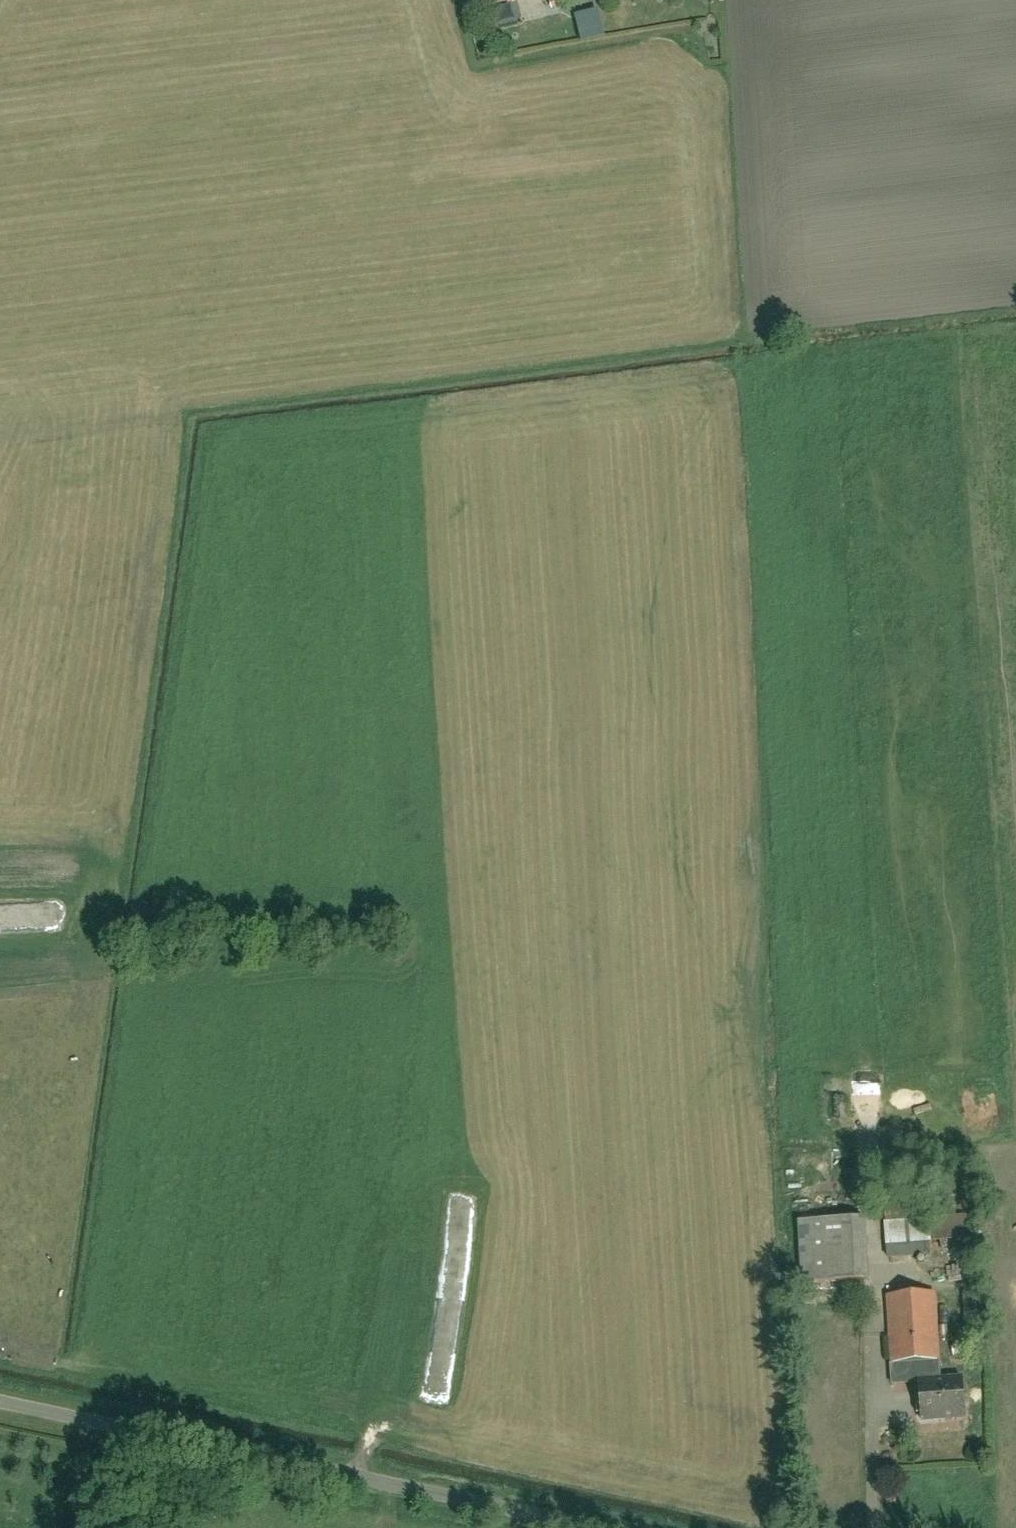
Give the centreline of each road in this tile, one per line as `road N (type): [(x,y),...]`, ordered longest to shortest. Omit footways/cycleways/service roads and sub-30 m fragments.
road 1 (residential): [(0,1408),(576,1527)]
road 2 (track): [(875,1527),(877,1289)]

